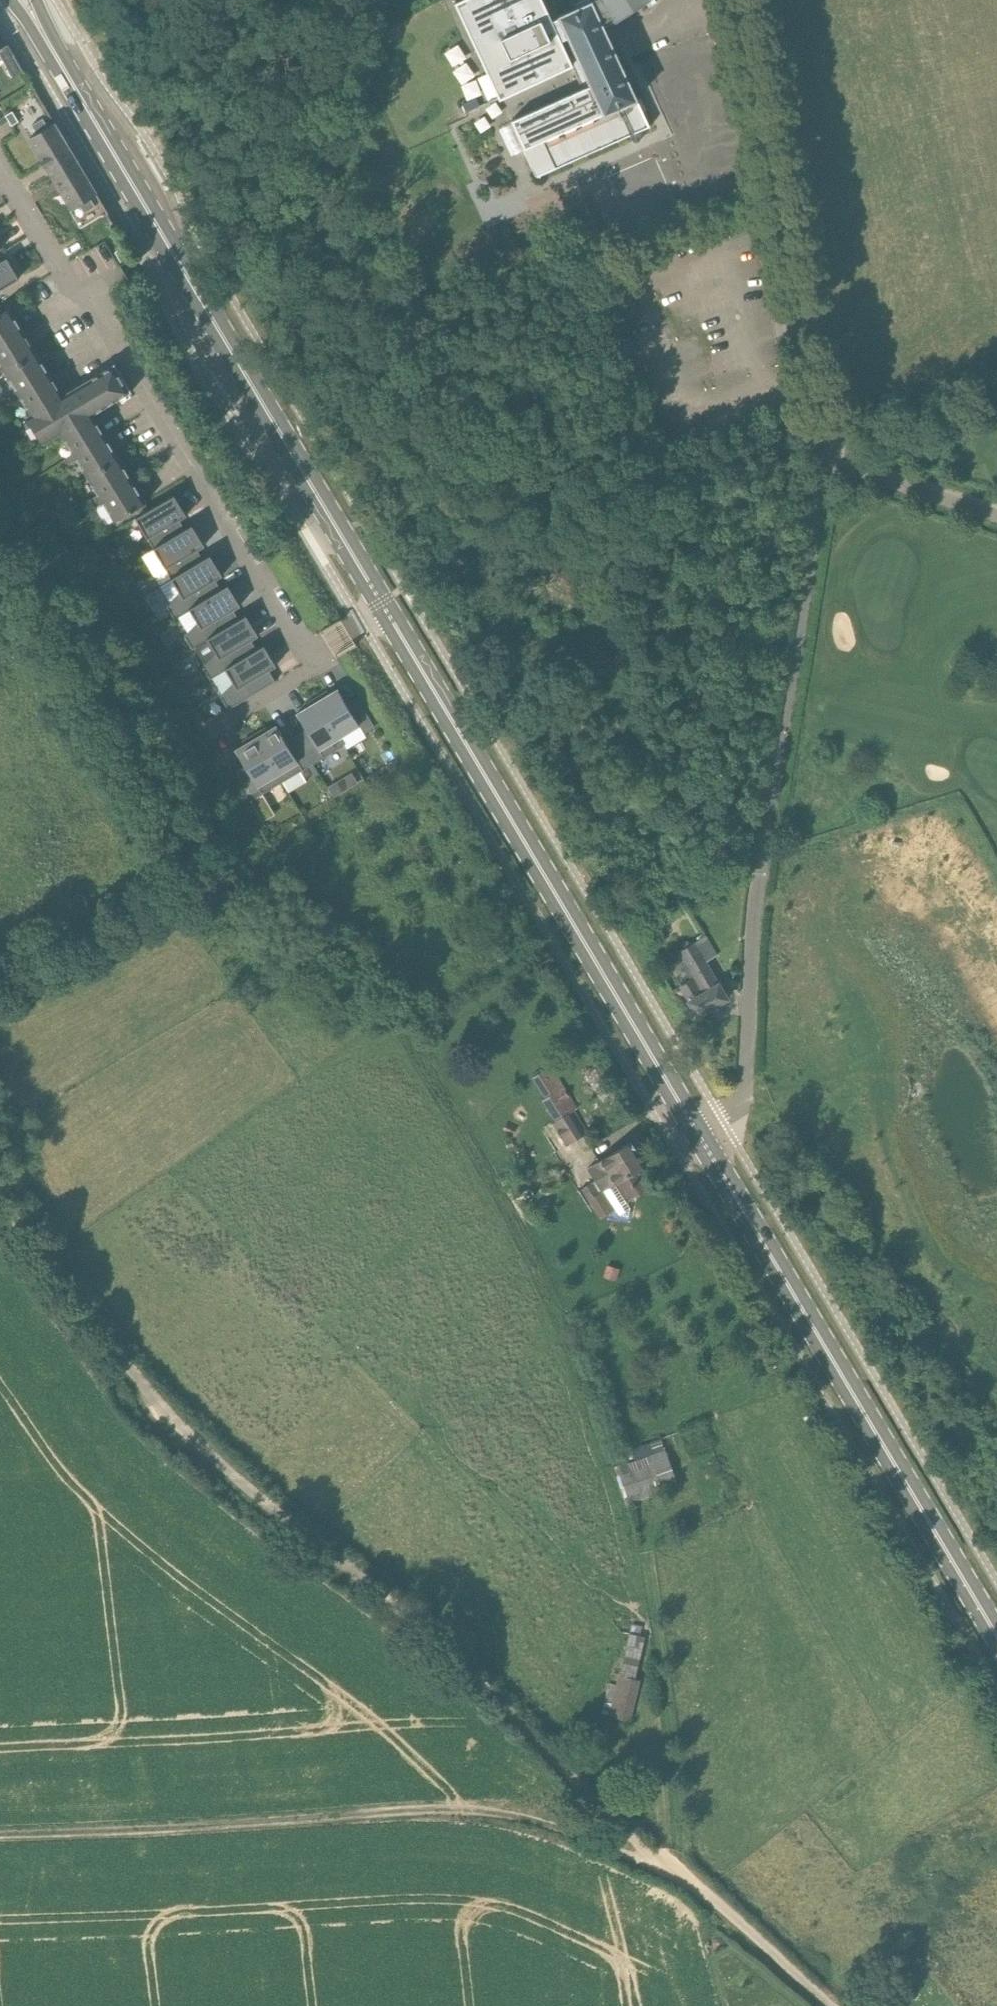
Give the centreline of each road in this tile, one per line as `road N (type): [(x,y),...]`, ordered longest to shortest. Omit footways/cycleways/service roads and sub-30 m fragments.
road 1 (unclassified): [(819,2005),(457,1674),(248,1501),(150,1397),(0,1201)]
road 2 (unclassified): [(701,1138),(733,1114),(745,1081),(756,892),(824,451)]
road 3 (track): [(0,1835),(467,1811),(526,1819),(675,1868)]
road 4 (primary): [(701,1138),(386,609)]
road 5 (primary): [(996,1636),(701,1138)]
road 6 (residential): [(87,294),(307,656)]
road 7 (primary): [(386,609),(169,246)]
road 8 (primary): [(169,246),(24,0)]
road 9 (unclassified): [(996,515),(824,451)]
road 10 (residential): [(0,169),(61,272),(87,294)]
road 11 (residential): [(207,732),(314,669),(307,656)]

